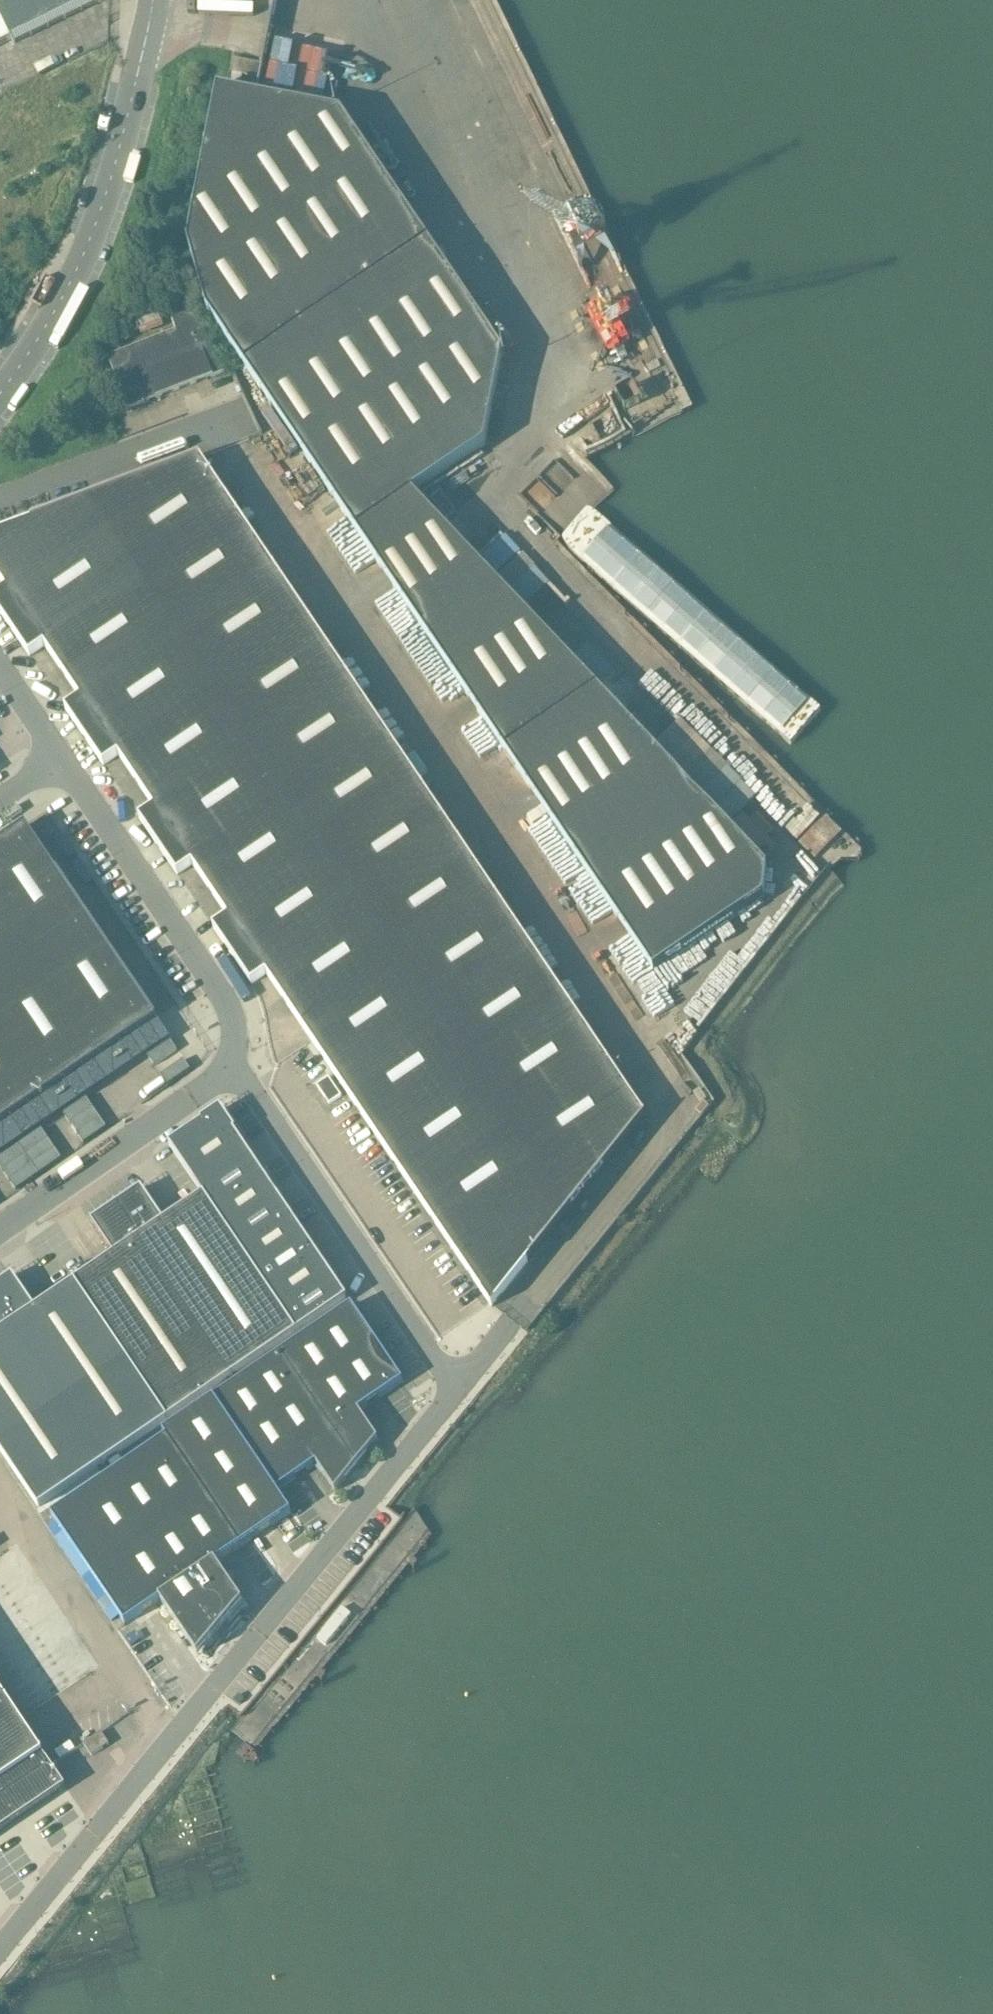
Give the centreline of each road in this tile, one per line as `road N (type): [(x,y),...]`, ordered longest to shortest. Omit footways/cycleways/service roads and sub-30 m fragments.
road 1 (unclassified): [(0,1948),(455,1391),(233,1070)]
road 2 (unclassified): [(0,392),(88,248),(152,0)]
road 3 (unclassified): [(233,1070),(240,1025),(69,768)]
road 4 (unclassified): [(0,1232),(233,1070)]
road 5 (unclassified): [(0,503),(233,418)]
road 6 (unclassified): [(69,768),(0,660)]

